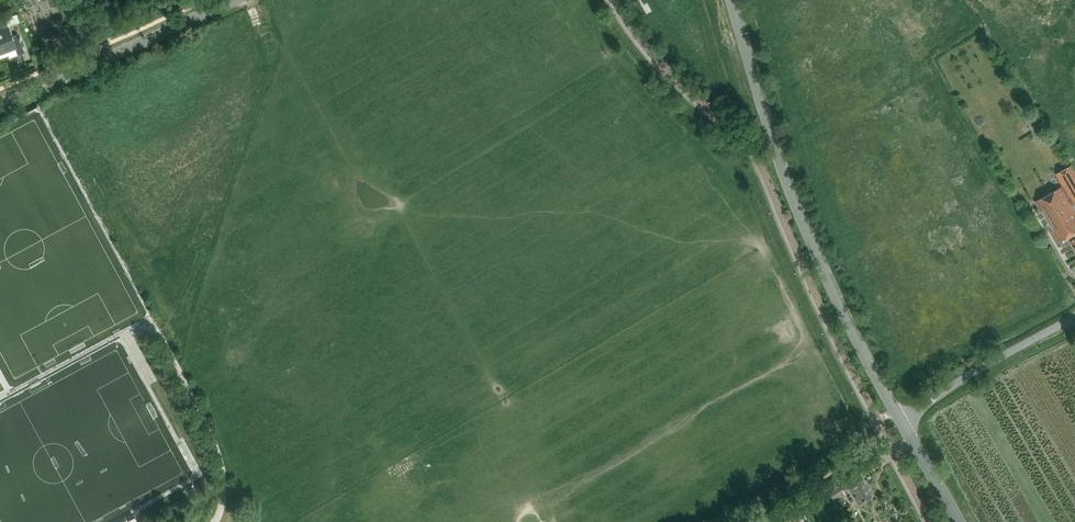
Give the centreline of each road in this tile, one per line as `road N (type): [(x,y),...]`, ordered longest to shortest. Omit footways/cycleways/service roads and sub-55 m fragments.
road 1 (unclassified): [(904,421),(792,195),(731,0)]
road 2 (unclassified): [(0,107),(236,0)]
road 3 (unclassified): [(1074,317),(904,421)]

